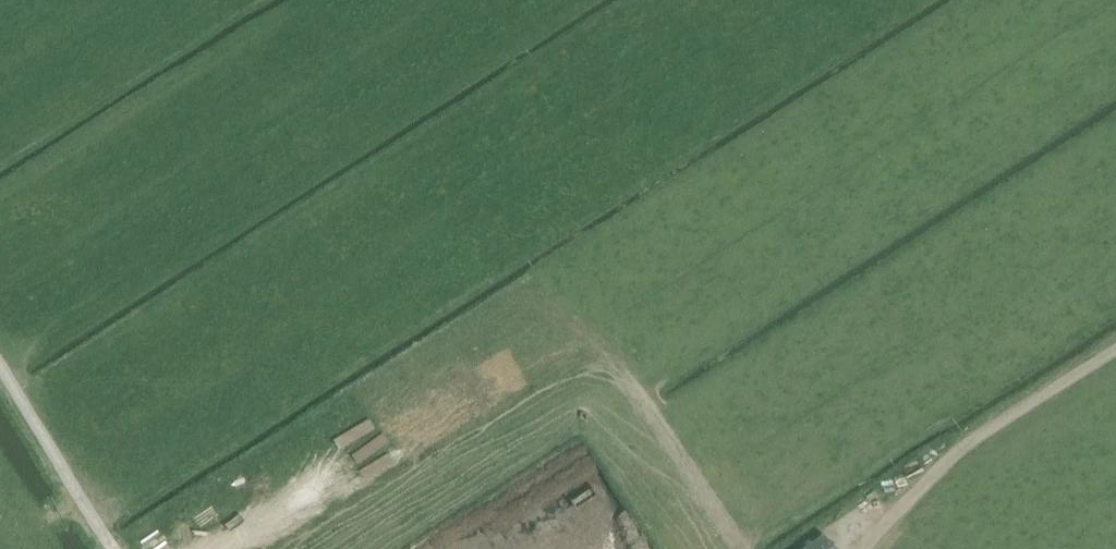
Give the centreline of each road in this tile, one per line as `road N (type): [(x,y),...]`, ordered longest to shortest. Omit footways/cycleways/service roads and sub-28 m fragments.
road 1 (track): [(754,548),(625,373),(563,315),(514,299),(114,547)]
road 2 (track): [(856,548),(965,444),(1115,348)]
road 3 (track): [(0,368),(115,548)]

